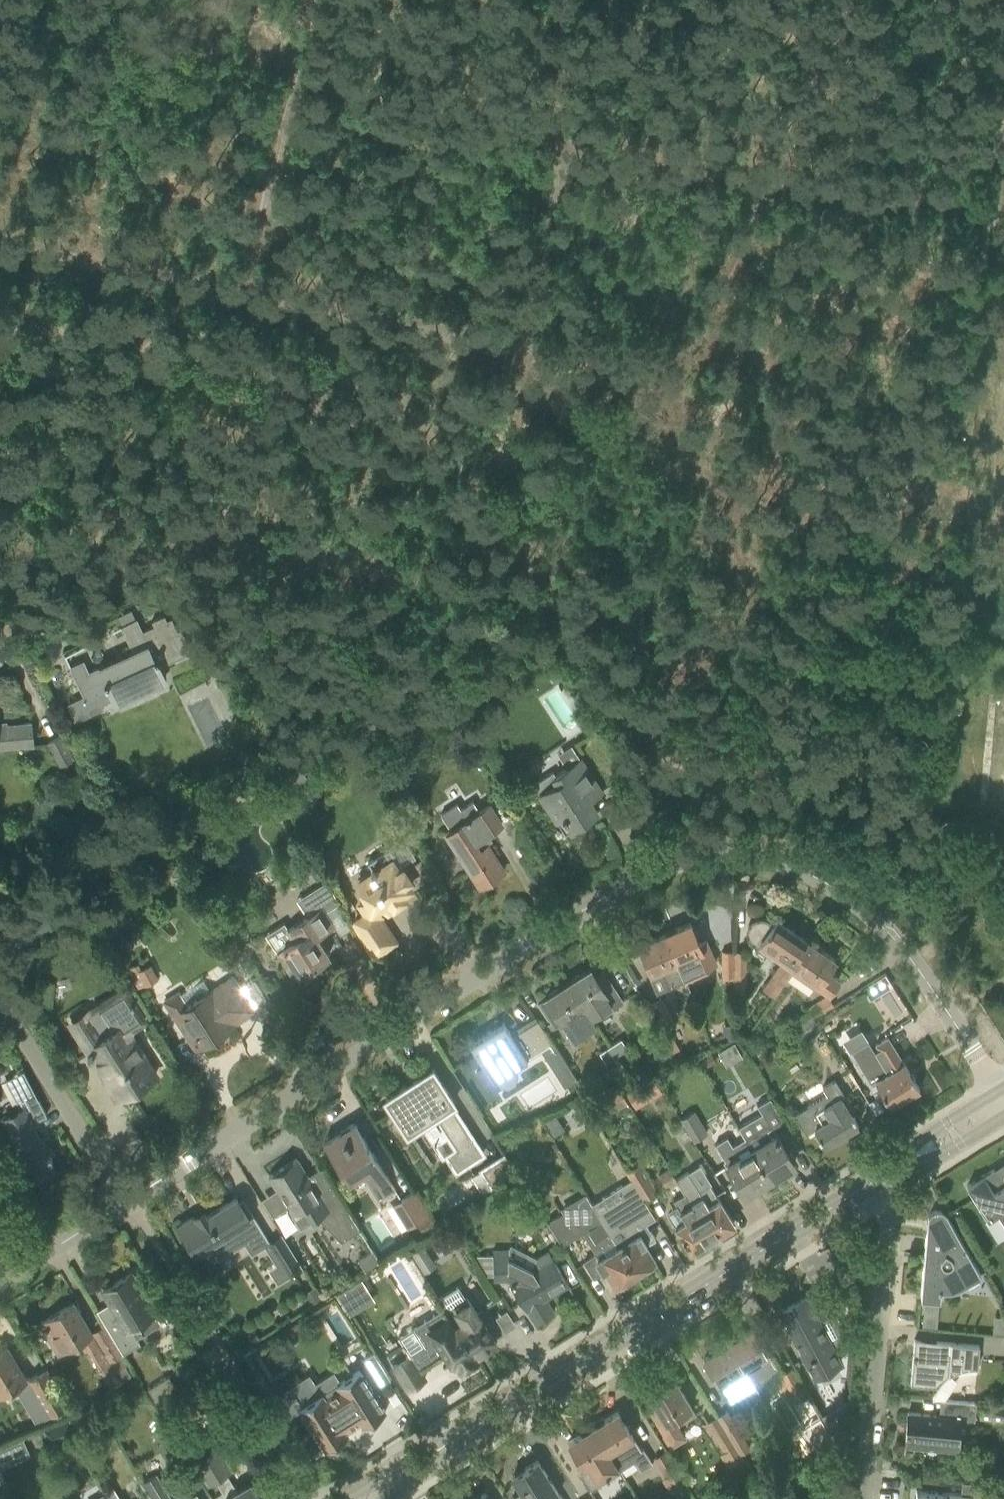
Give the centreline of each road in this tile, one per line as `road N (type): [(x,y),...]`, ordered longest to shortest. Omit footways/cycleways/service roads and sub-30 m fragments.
road 1 (residential): [(123,1203),(623,887),(704,860),(772,858),(821,879),(900,948),(1001,1094)]
road 2 (secondary): [(439,1452),(876,1182)]
road 3 (track): [(547,166),(1003,212)]
road 4 (residential): [(313,1498),(123,1203)]
road 5 (residential): [(863,1498),(887,1203),(876,1182)]
road 6 (track): [(225,297),(526,363)]
road 7 (residential): [(123,1203),(0,998)]
road 8 (track): [(0,250),(225,297)]
road 9 (track): [(547,166),(526,363)]
road 10 (track): [(225,297),(251,255),(282,112)]
road 11 (secondary): [(1001,1094),(876,1182)]
road 12 (residential): [(0,1278),(123,1203)]
road 13 (secondary): [(876,1182),(1003,1115)]

